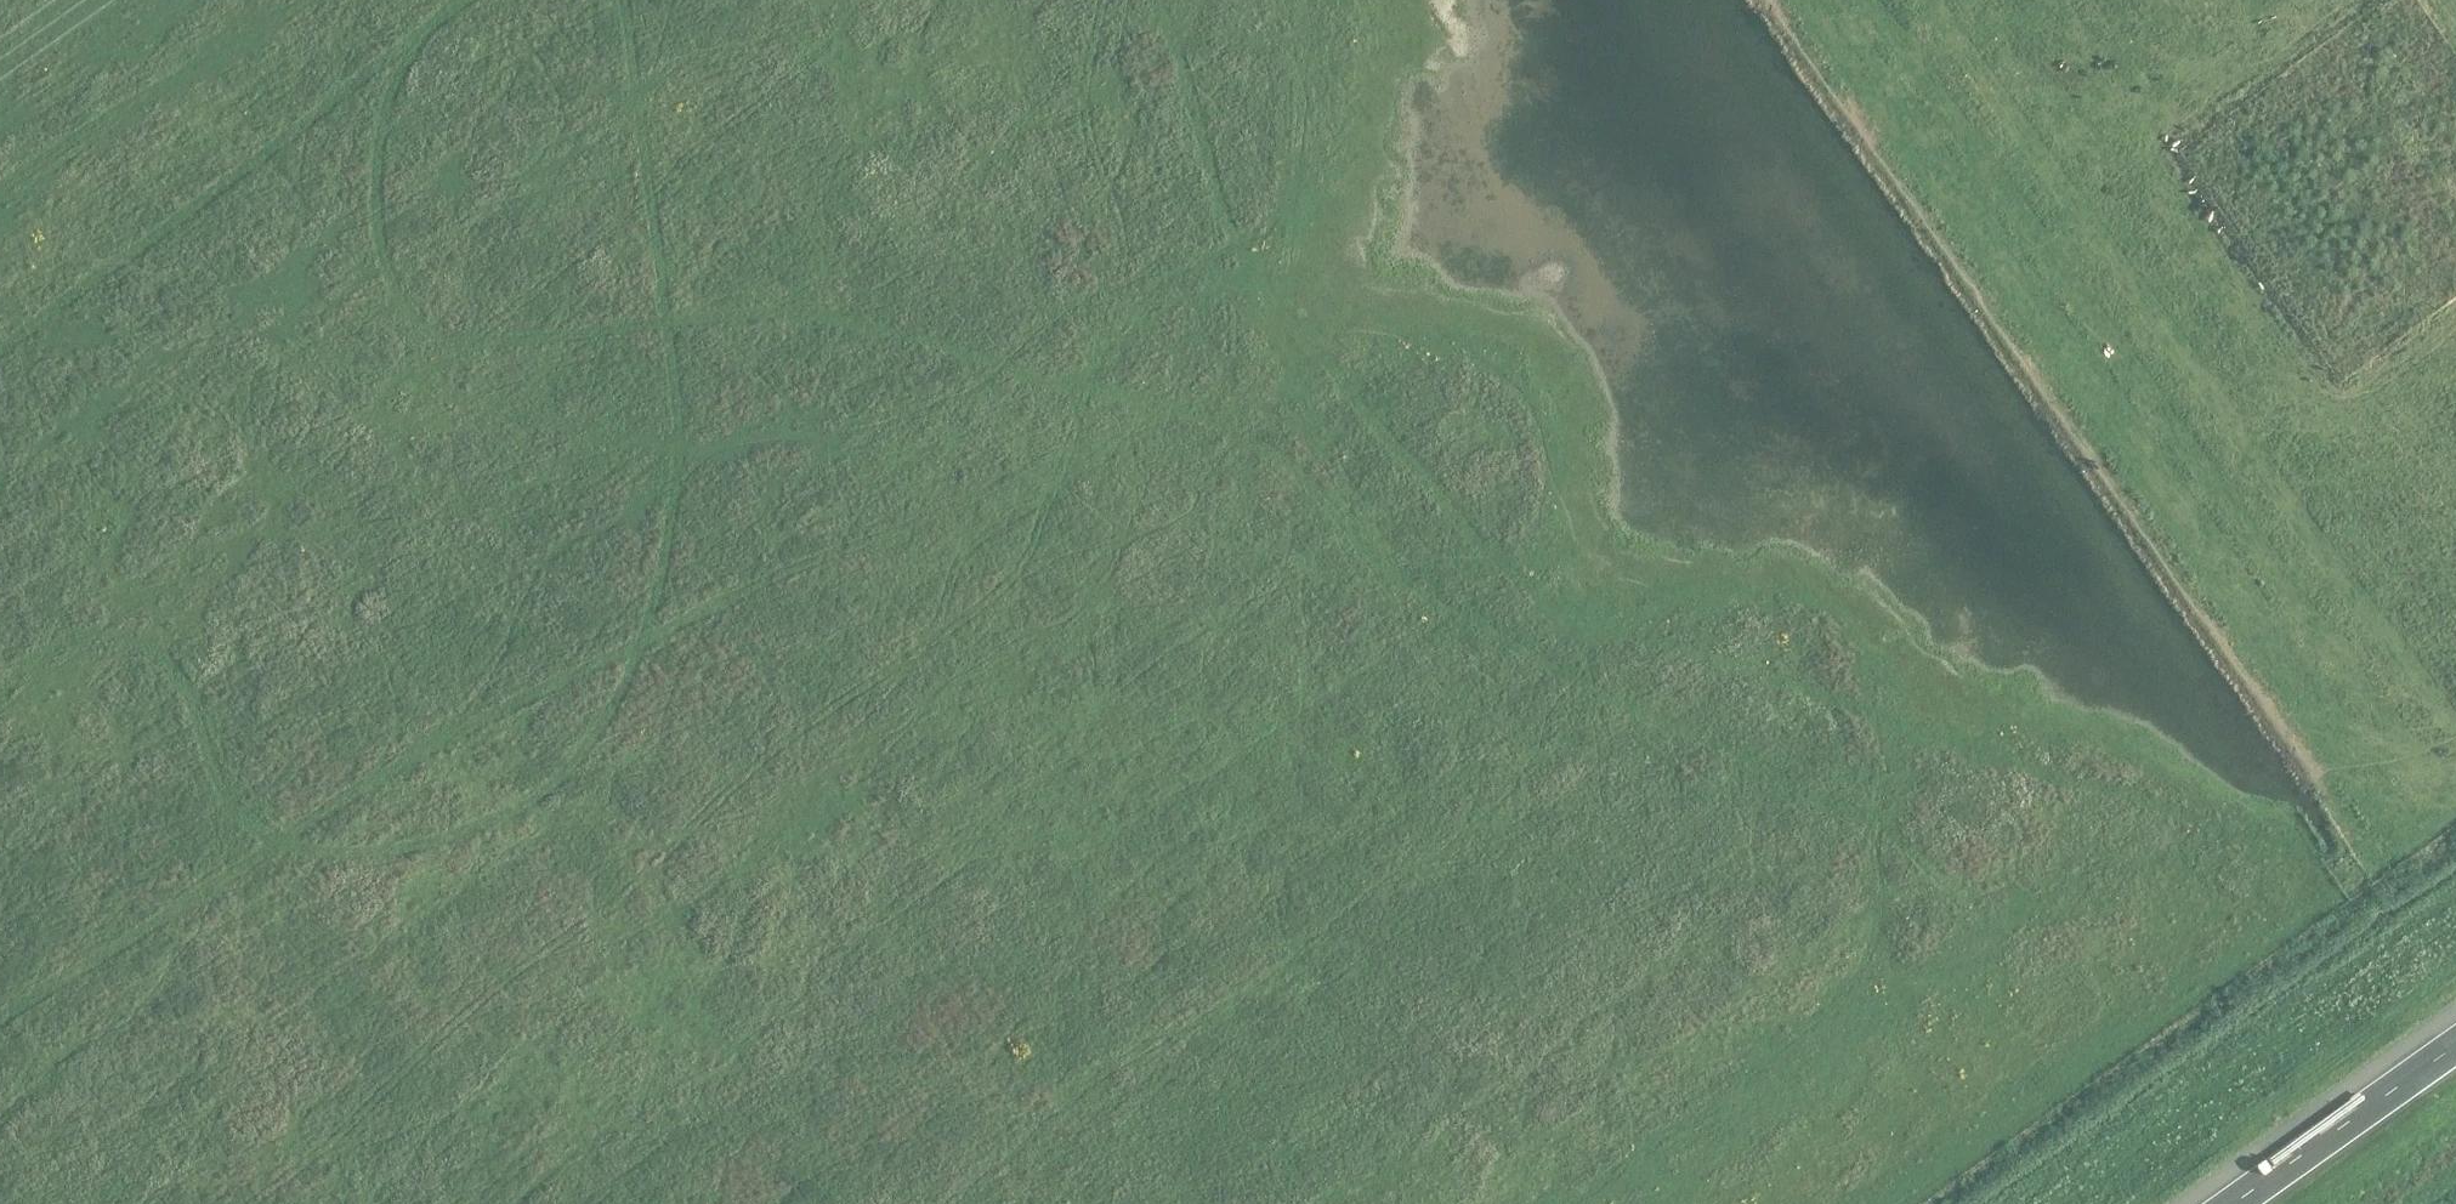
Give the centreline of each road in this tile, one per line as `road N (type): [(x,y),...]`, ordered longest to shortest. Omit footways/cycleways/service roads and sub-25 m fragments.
road 1 (motorway): [(2455,1037),(2222,1203)]

